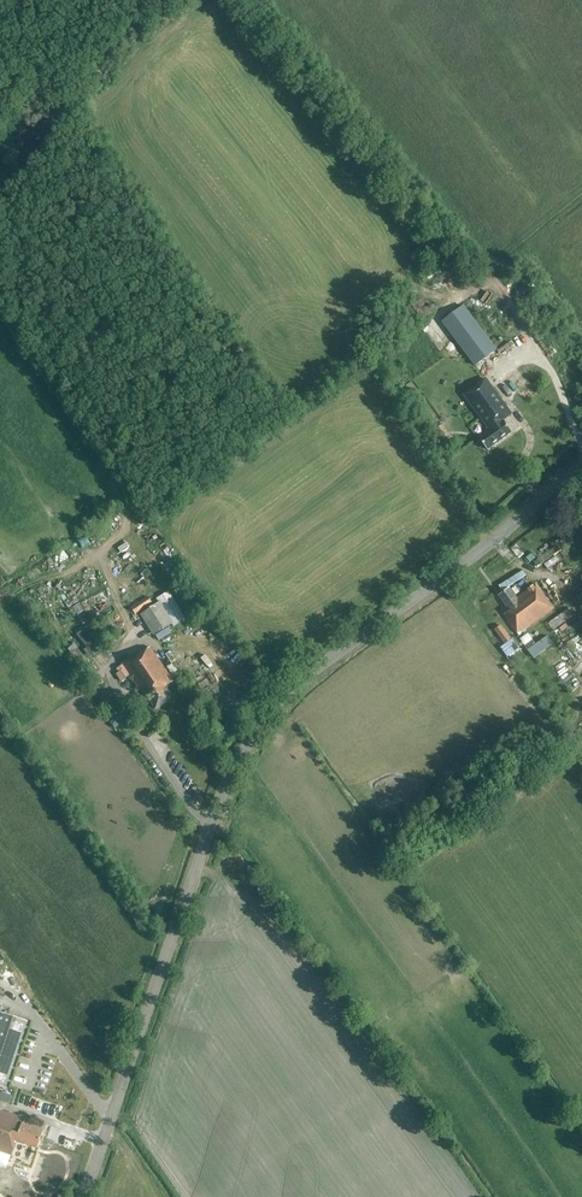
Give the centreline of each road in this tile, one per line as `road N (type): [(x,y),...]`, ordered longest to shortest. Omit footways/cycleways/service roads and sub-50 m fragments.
road 1 (unclassified): [(83,1196),(212,821),(252,737),(318,667),(581,463)]
road 2 (track): [(488,275),(236,0)]

